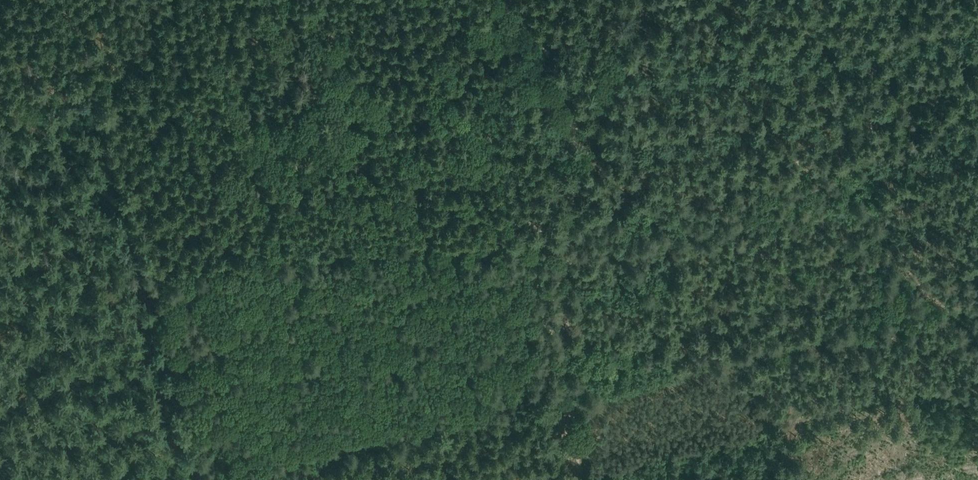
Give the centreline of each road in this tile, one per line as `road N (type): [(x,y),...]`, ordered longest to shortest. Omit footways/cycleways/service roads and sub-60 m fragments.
road 1 (track): [(572,223),(887,165)]
road 2 (track): [(572,223),(566,314),(583,479)]
road 3 (track): [(0,122),(165,48),(151,0)]
road 4 (track): [(522,0),(593,130)]
road 5 (track): [(644,0),(593,130)]

